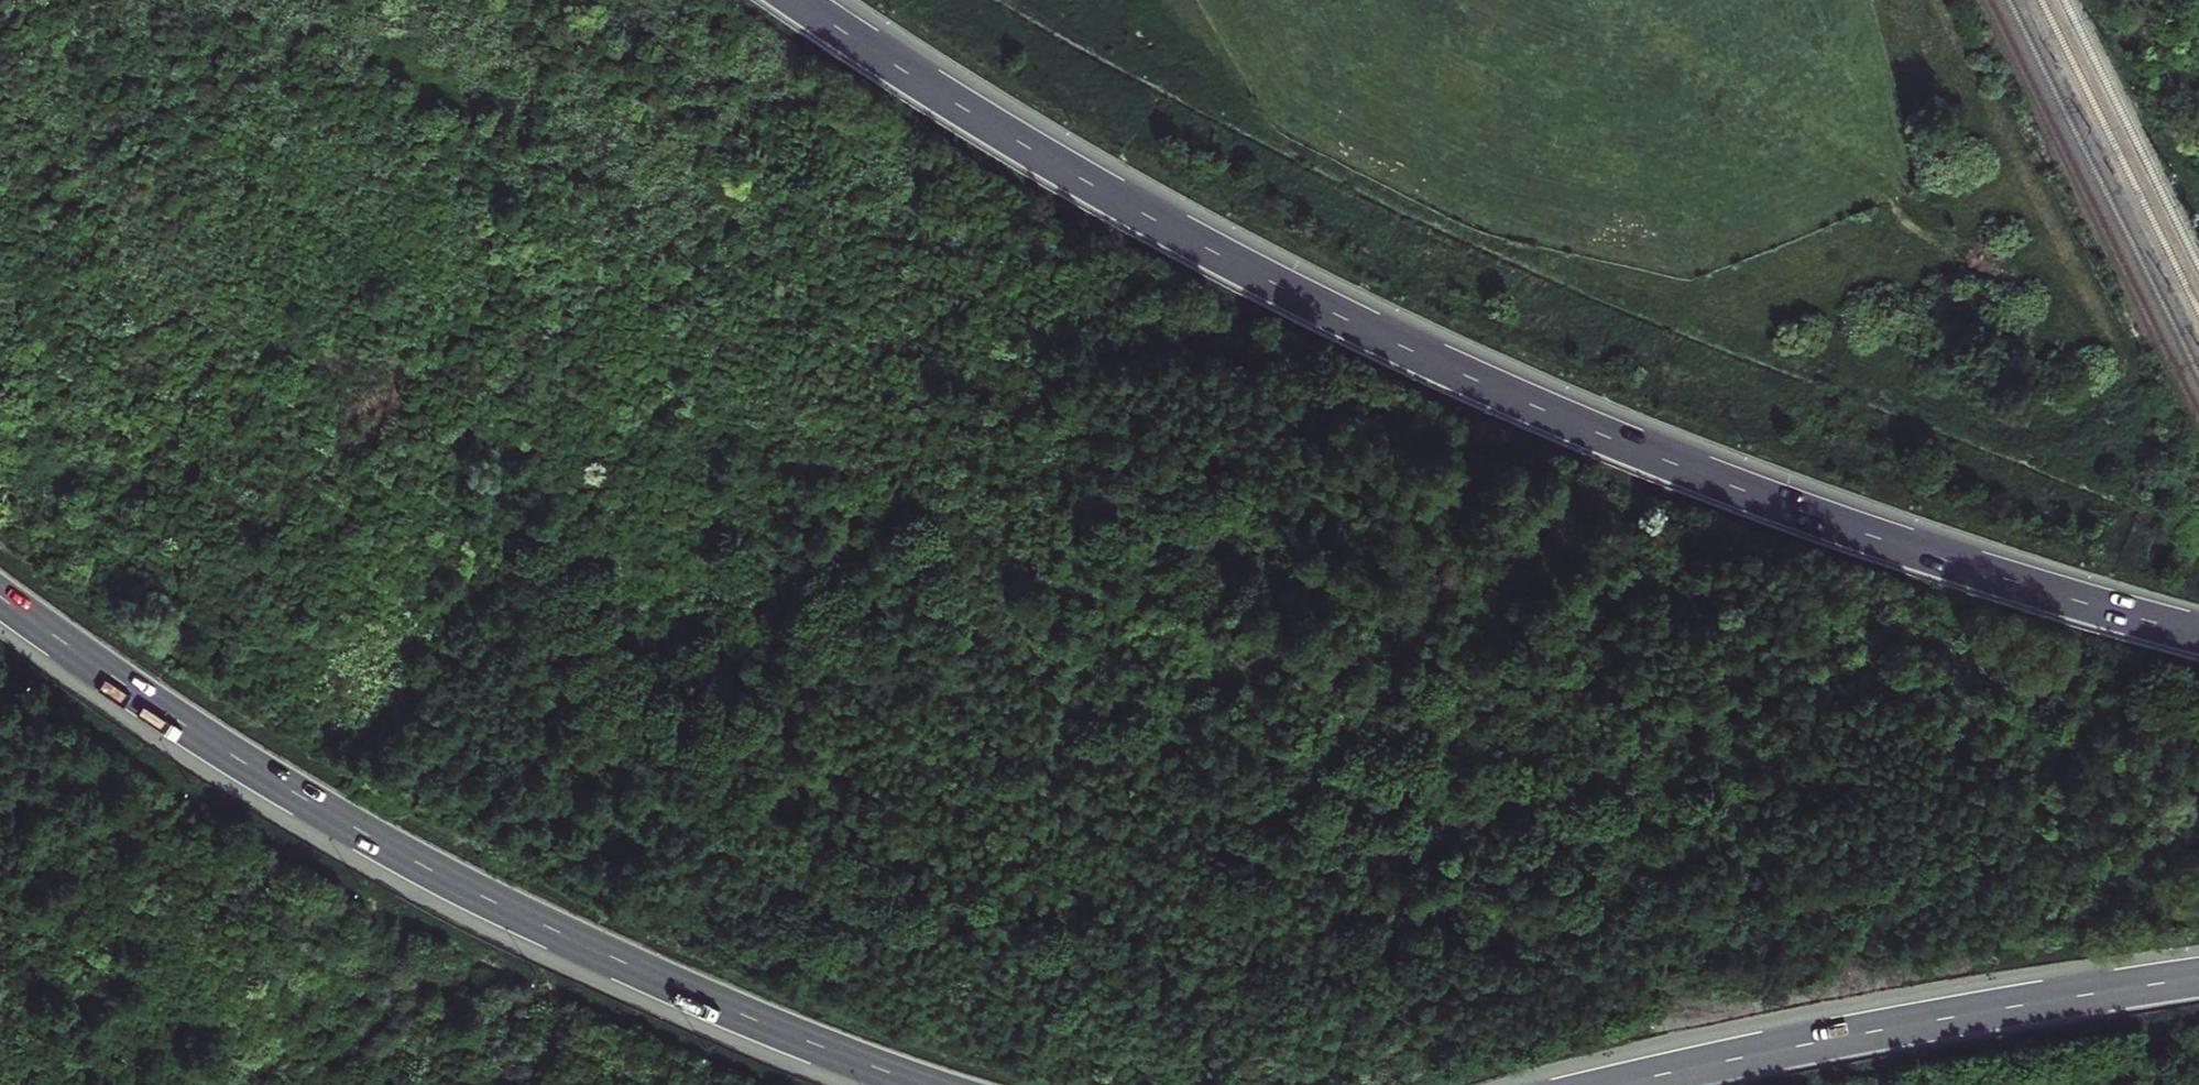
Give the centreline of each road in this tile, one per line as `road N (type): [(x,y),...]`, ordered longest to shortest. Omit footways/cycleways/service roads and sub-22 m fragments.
road 1 (motorway): [(2198,633),(1793,506),(1441,363),(1159,222),(796,0)]
road 2 (motorway): [(0,597),(247,767),(426,868),(726,1008),(930,1084)]
road 3 (motorway): [(2198,978),(1616,1084)]

